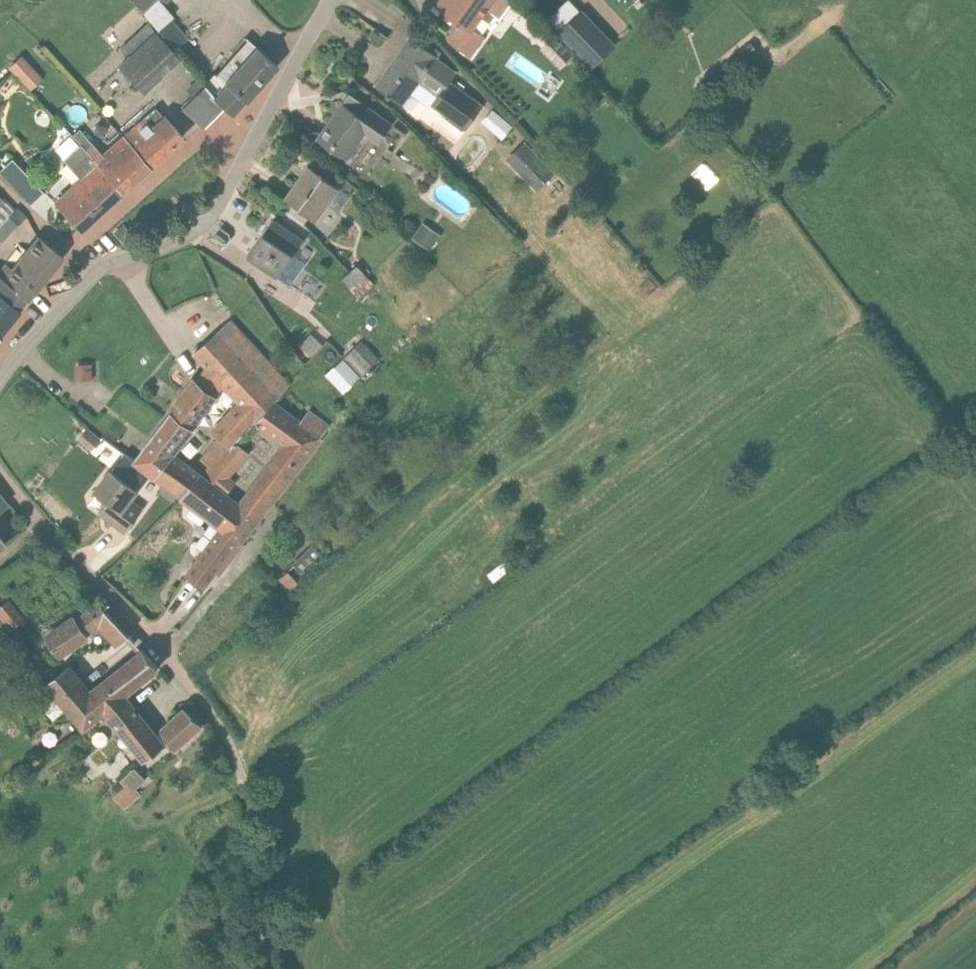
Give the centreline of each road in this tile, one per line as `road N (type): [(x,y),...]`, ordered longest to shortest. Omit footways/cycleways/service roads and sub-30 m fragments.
road 1 (residential): [(0,377),(96,271),(171,244),(209,216),(329,0)]
road 2 (residential): [(242,778),(212,716),(156,643),(0,475)]
road 3 (track): [(265,968),(242,778)]

